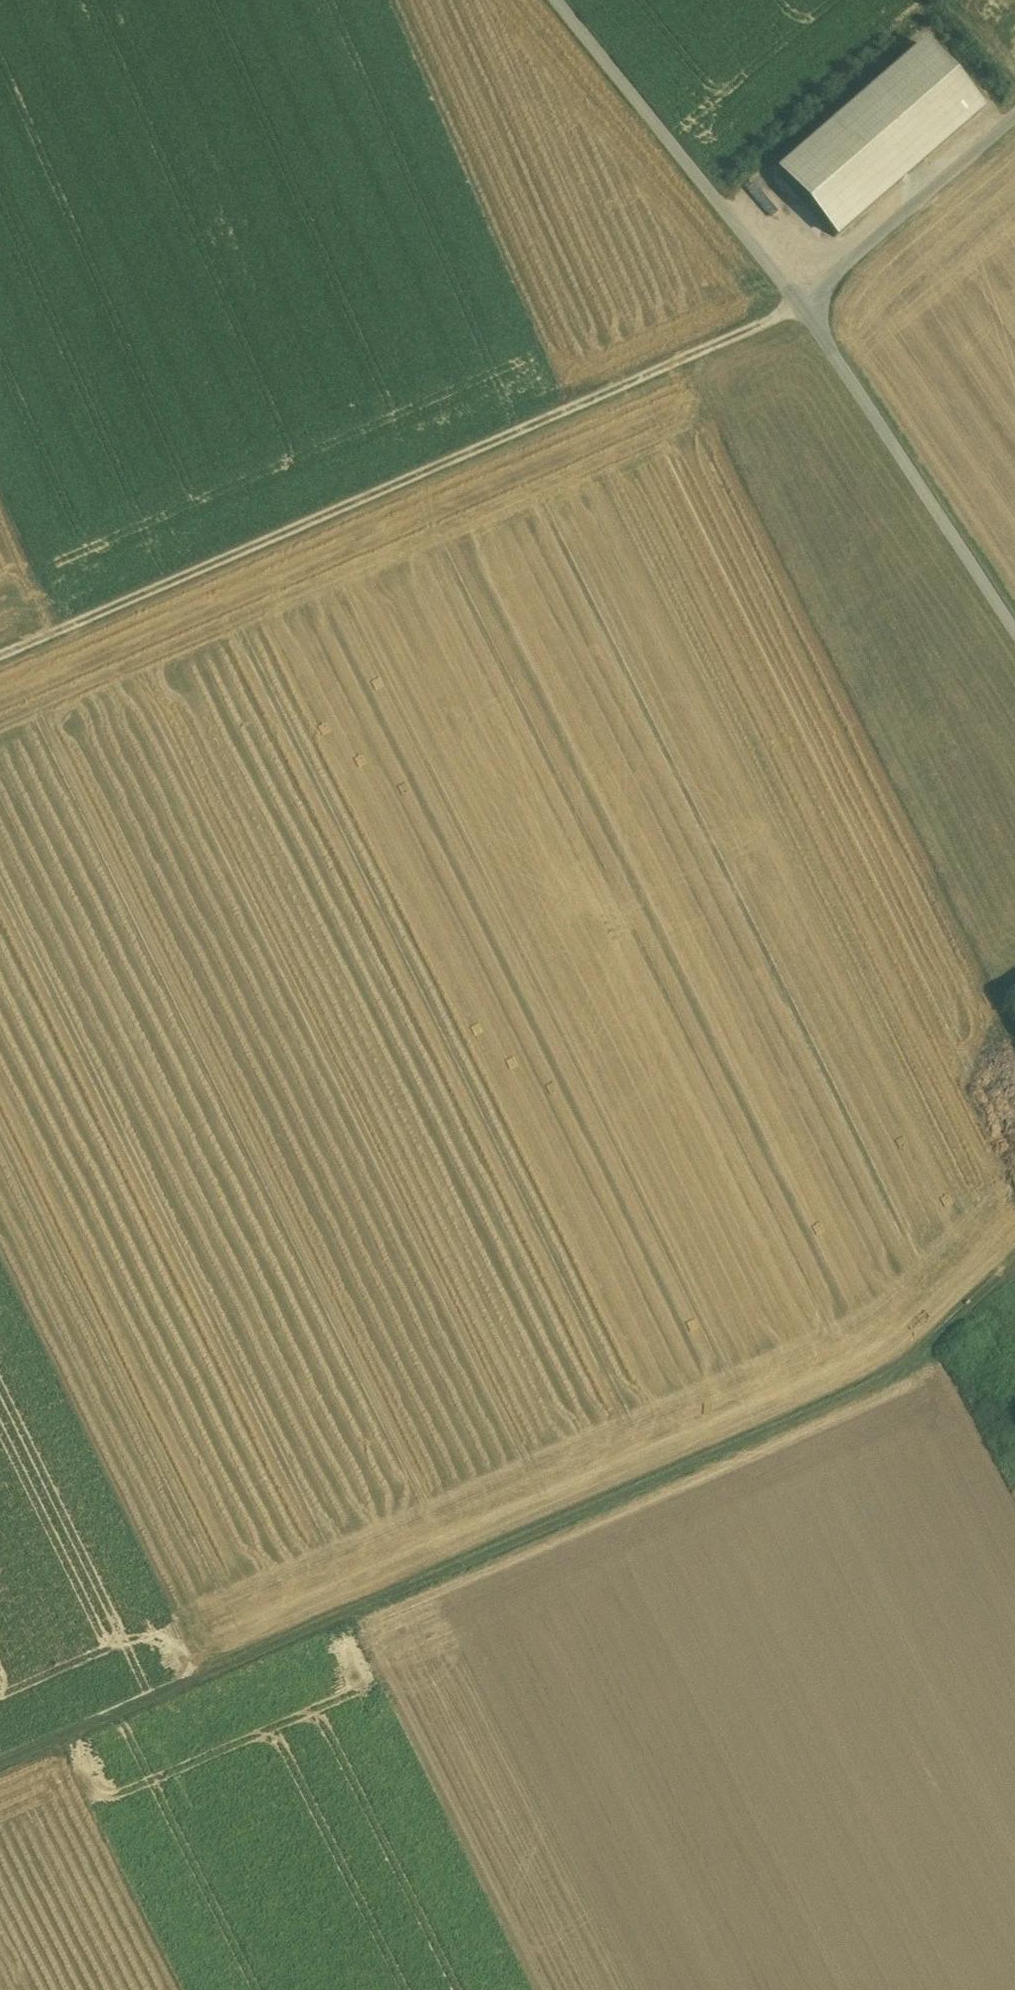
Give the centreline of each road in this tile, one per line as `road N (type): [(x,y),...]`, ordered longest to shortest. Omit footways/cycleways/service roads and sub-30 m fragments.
road 1 (track): [(1014,1267),(932,1353),(0,1769)]
road 2 (track): [(0,674),(822,316)]
road 3 (track): [(568,0),(822,316)]
road 4 (track): [(822,316),(1014,622)]
road 5 (track): [(822,316),(1014,143)]

